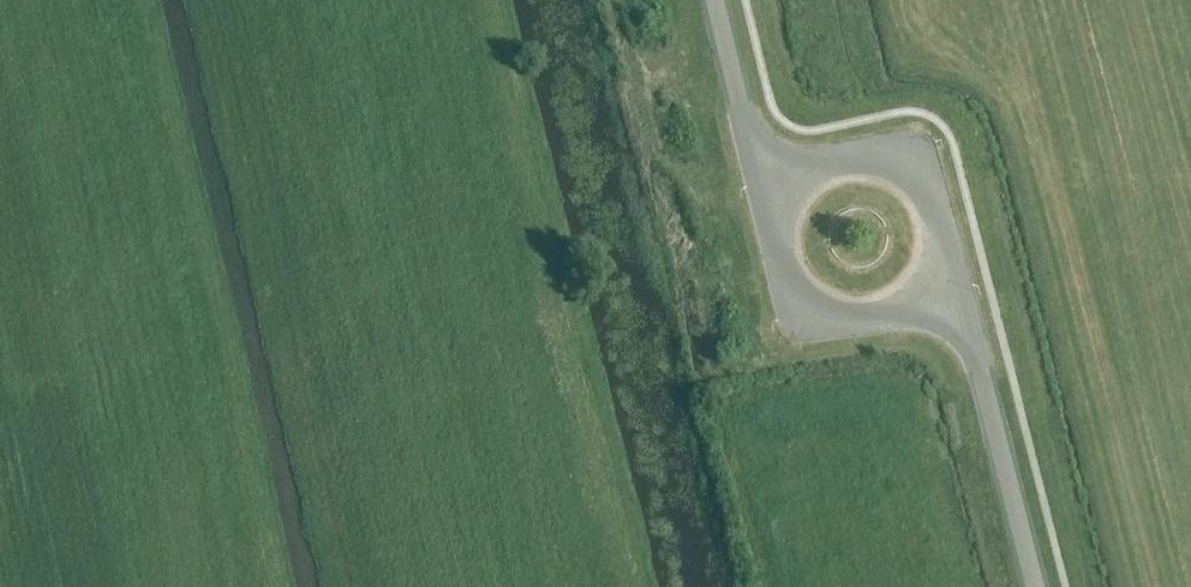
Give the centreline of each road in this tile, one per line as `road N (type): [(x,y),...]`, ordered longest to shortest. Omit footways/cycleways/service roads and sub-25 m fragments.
road 1 (tertiary): [(1032,586),(972,346),(929,284)]
road 2 (tertiary): [(788,191),(775,222),(776,255),(788,285),(812,308),(843,321),(876,320),(906,307),(929,284)]
road 3 (tertiary): [(929,284),(941,257),(934,200),(892,161),(835,157),(788,191)]
road 4 (tertiary): [(788,191),(756,158),(744,128),(713,0)]

